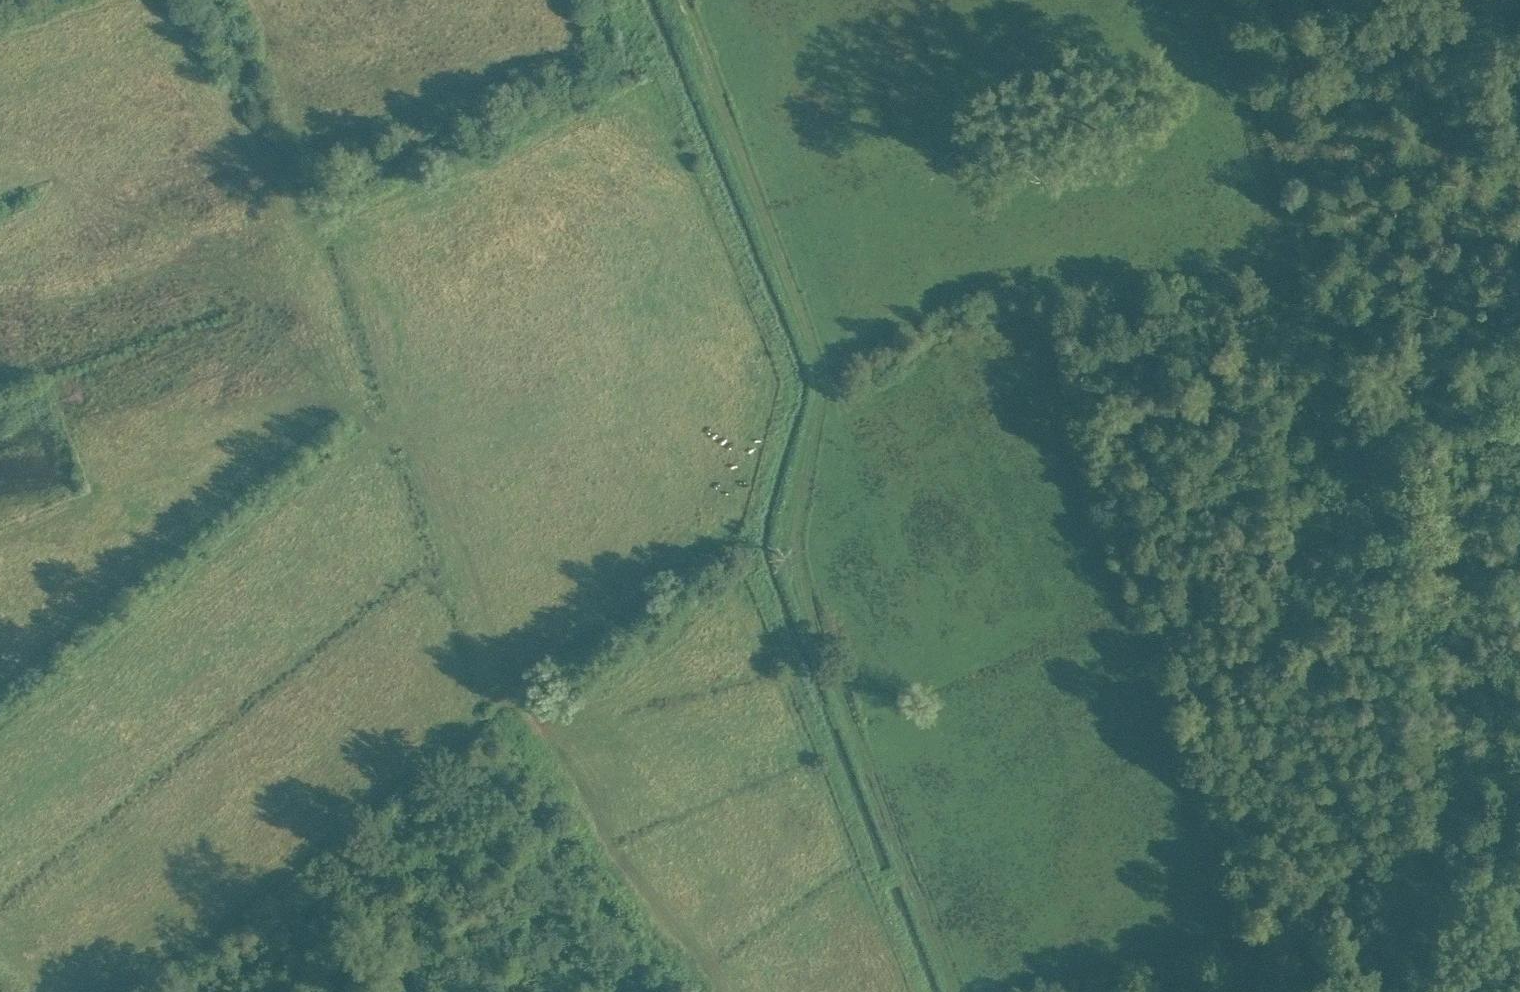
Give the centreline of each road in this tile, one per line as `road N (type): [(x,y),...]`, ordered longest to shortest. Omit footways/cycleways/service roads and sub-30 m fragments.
road 1 (track): [(686,0),(813,341),(820,381),(793,545),(820,654),(953,991)]

